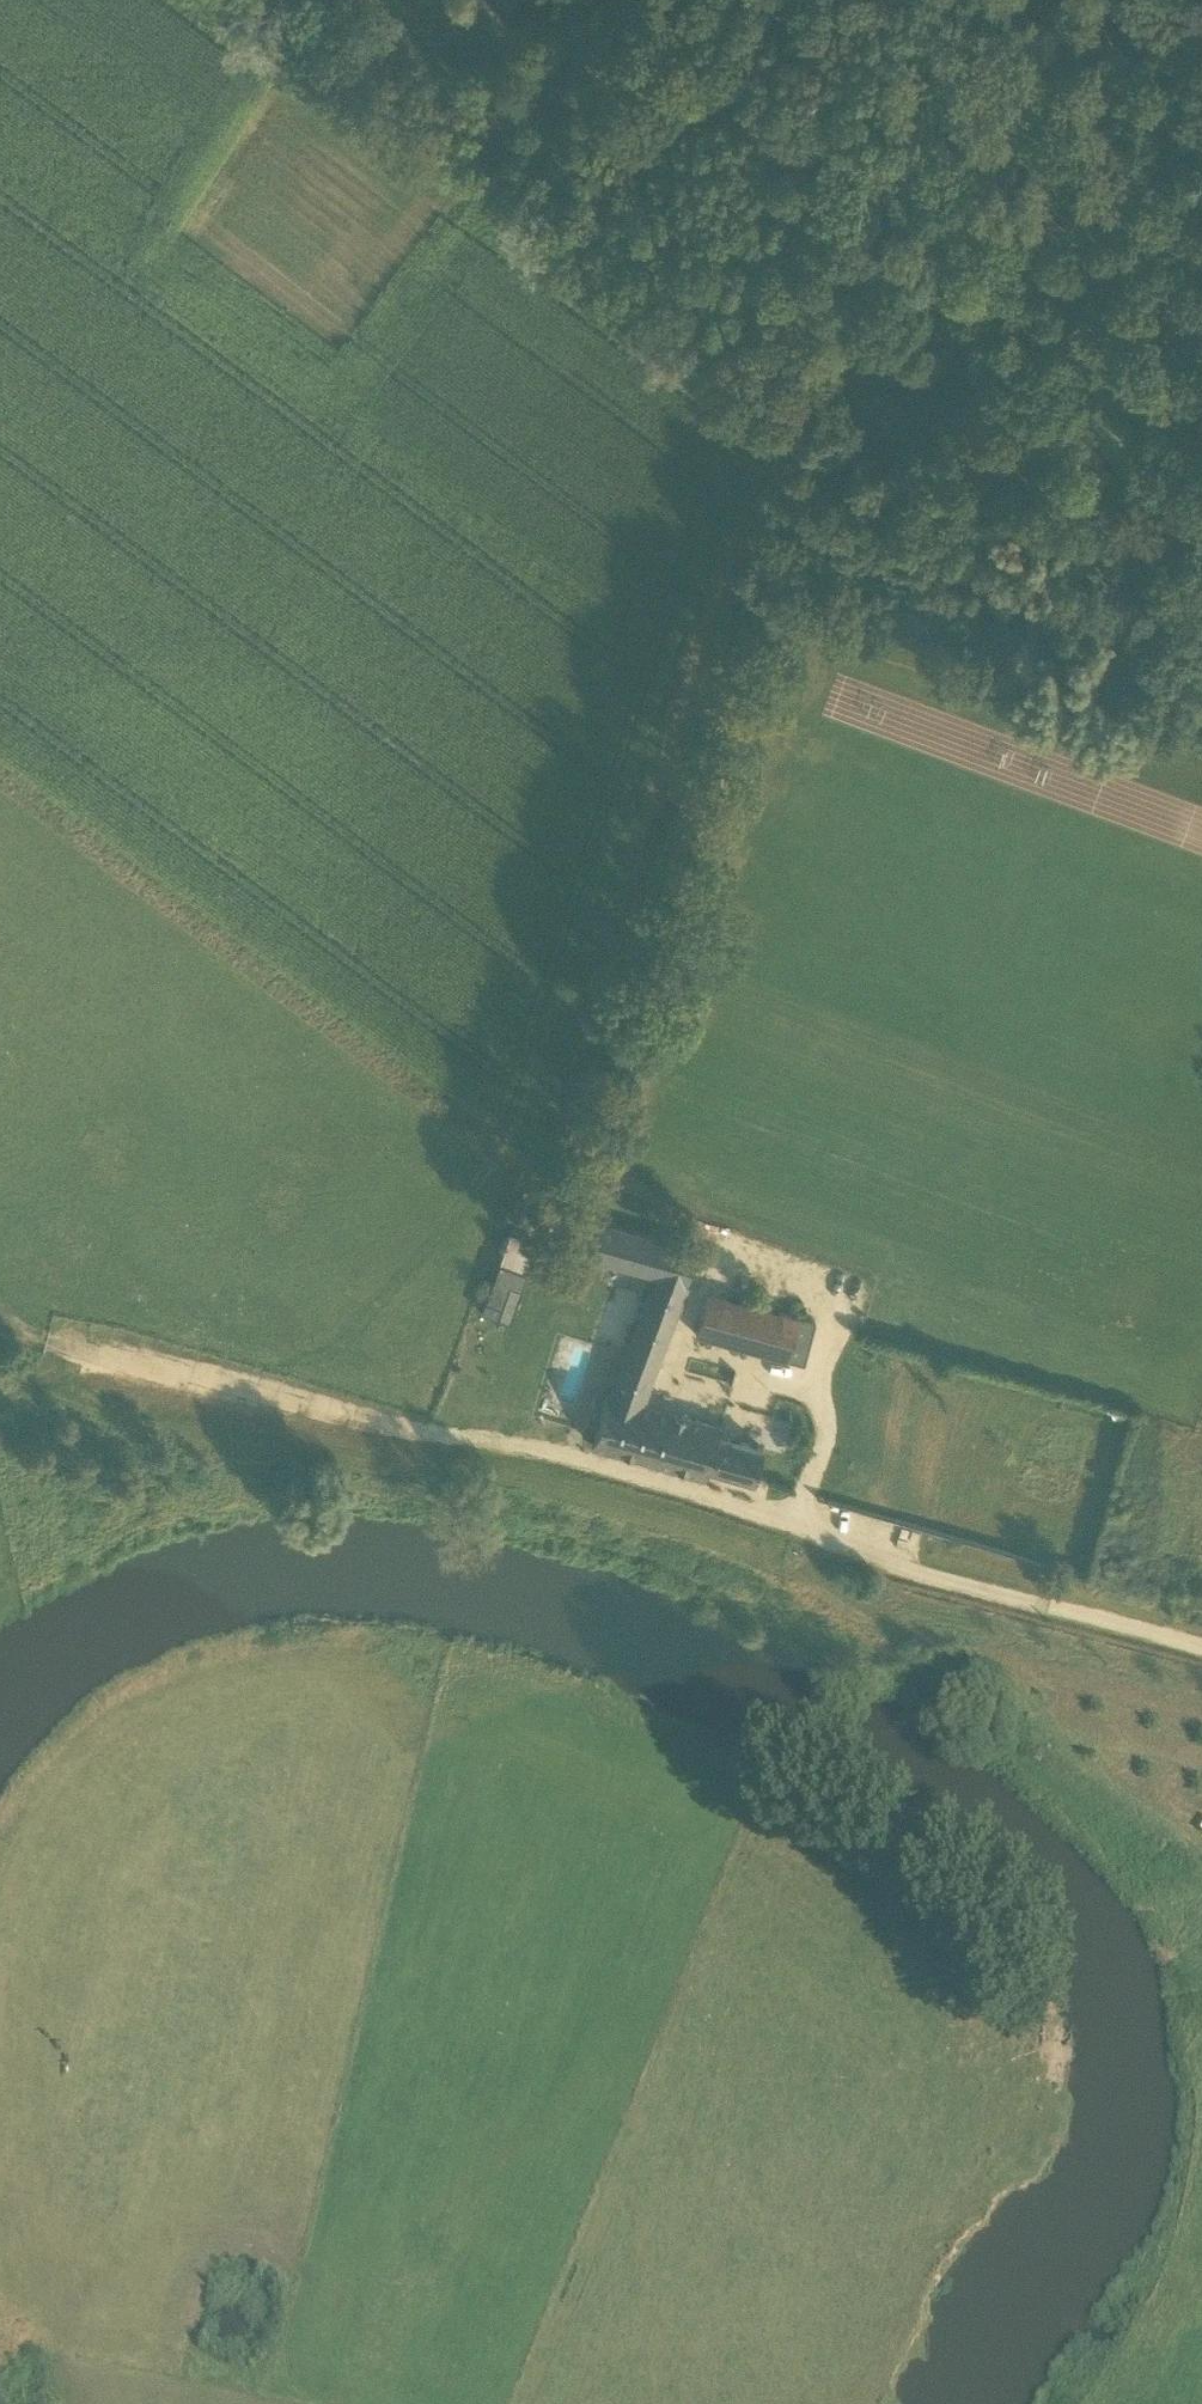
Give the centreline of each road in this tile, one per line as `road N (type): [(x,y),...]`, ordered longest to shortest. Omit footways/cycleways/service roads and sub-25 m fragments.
road 1 (track): [(53,1343),(443,1441),(542,1441),(787,1529),(1201,1650)]
road 2 (track): [(542,1441),(553,1202),(0,786)]

